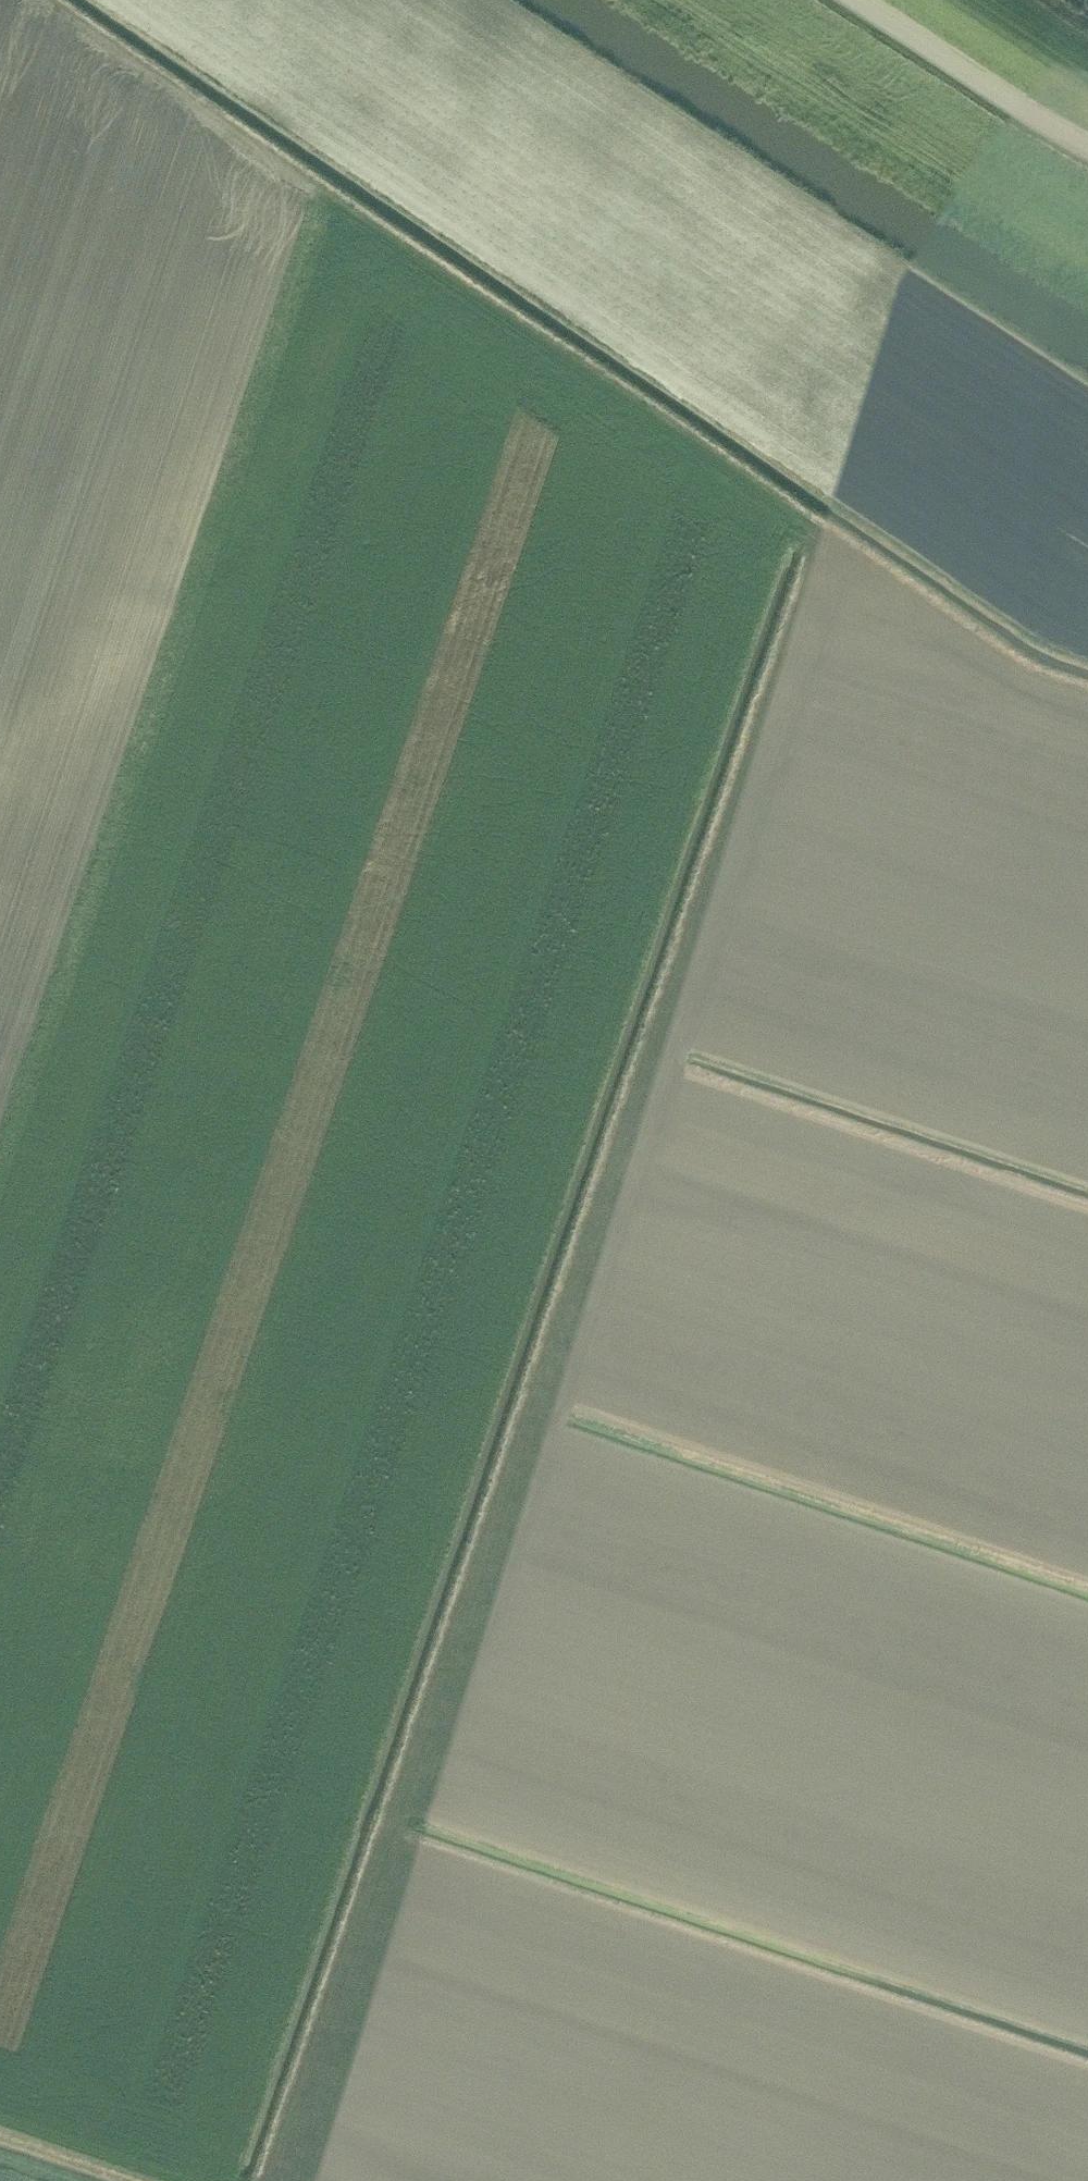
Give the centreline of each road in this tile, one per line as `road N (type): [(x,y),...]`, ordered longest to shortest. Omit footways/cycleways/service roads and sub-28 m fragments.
road 1 (tertiary): [(1087,145),(859,0)]
road 2 (track): [(956,0),(1087,83)]

